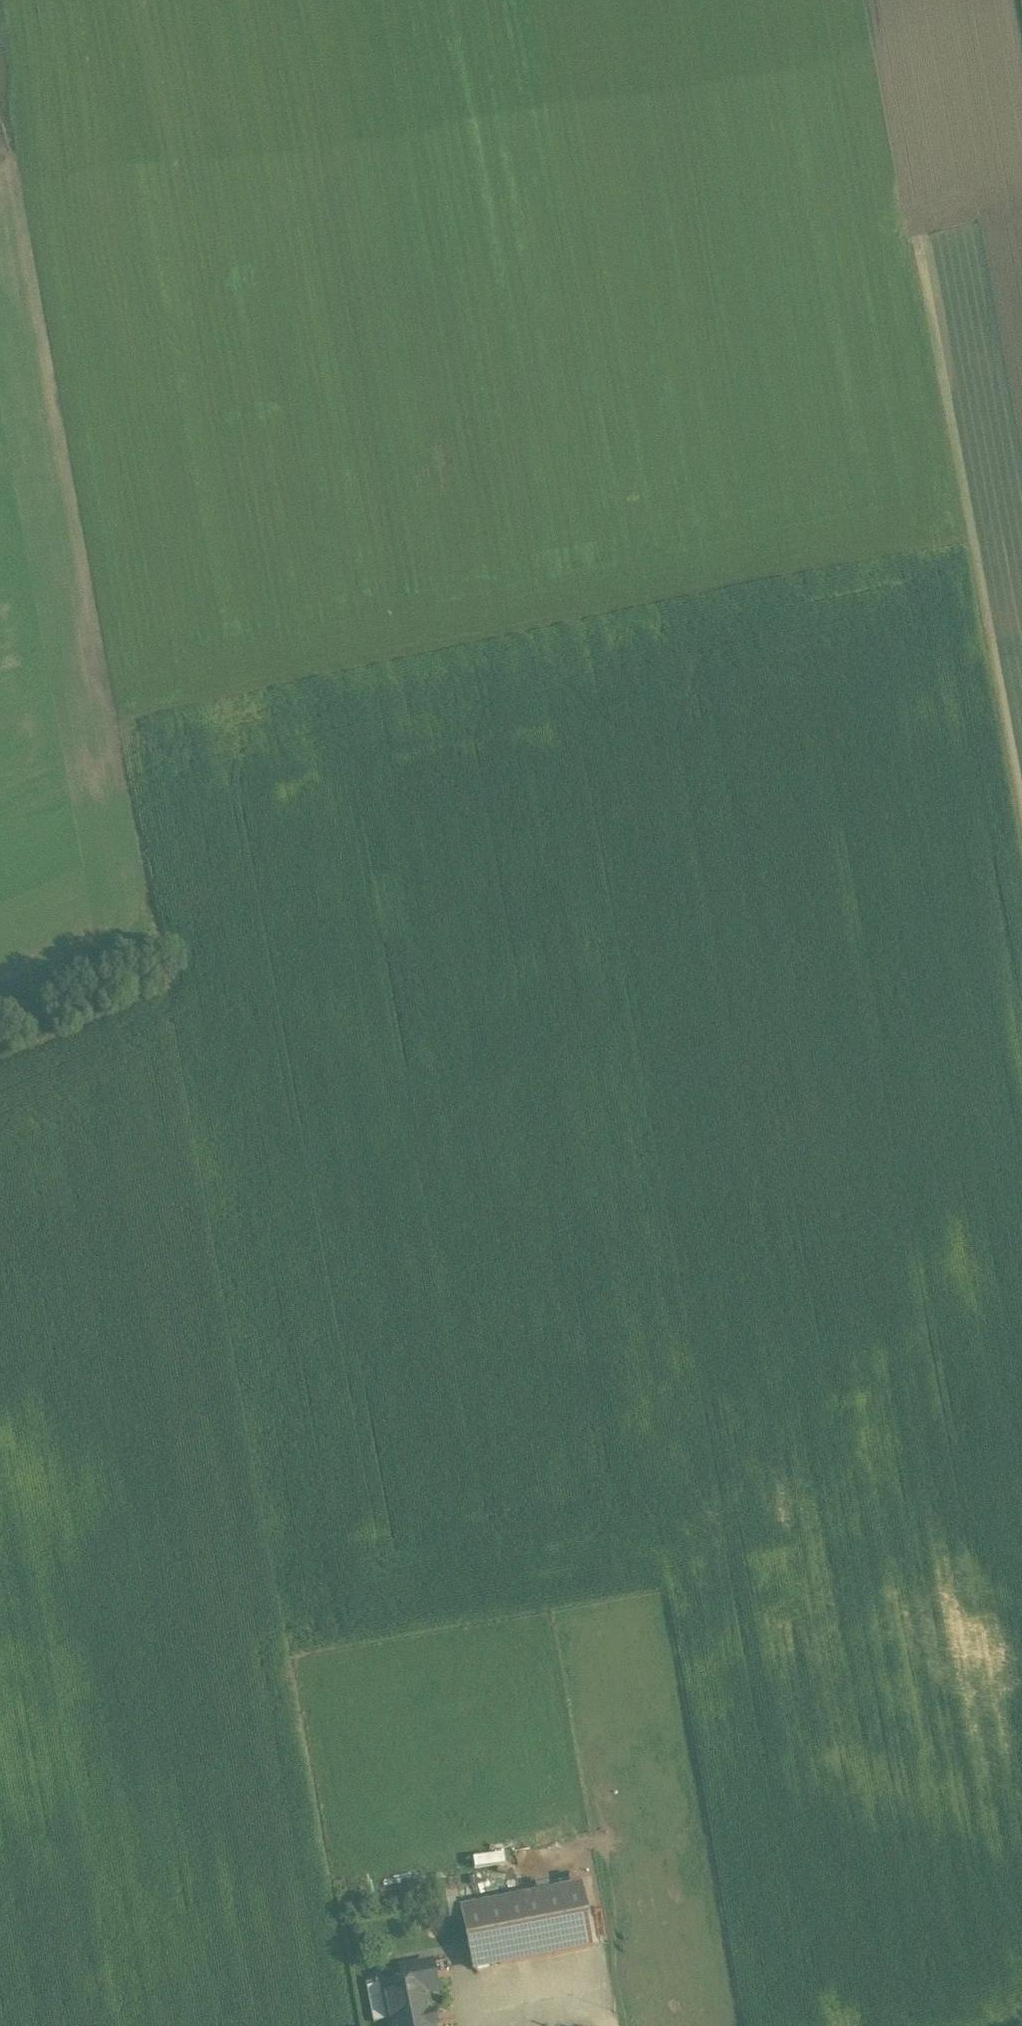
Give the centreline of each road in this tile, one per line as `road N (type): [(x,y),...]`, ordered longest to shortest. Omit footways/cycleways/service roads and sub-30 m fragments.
road 1 (track): [(830,2025),(537,422)]

